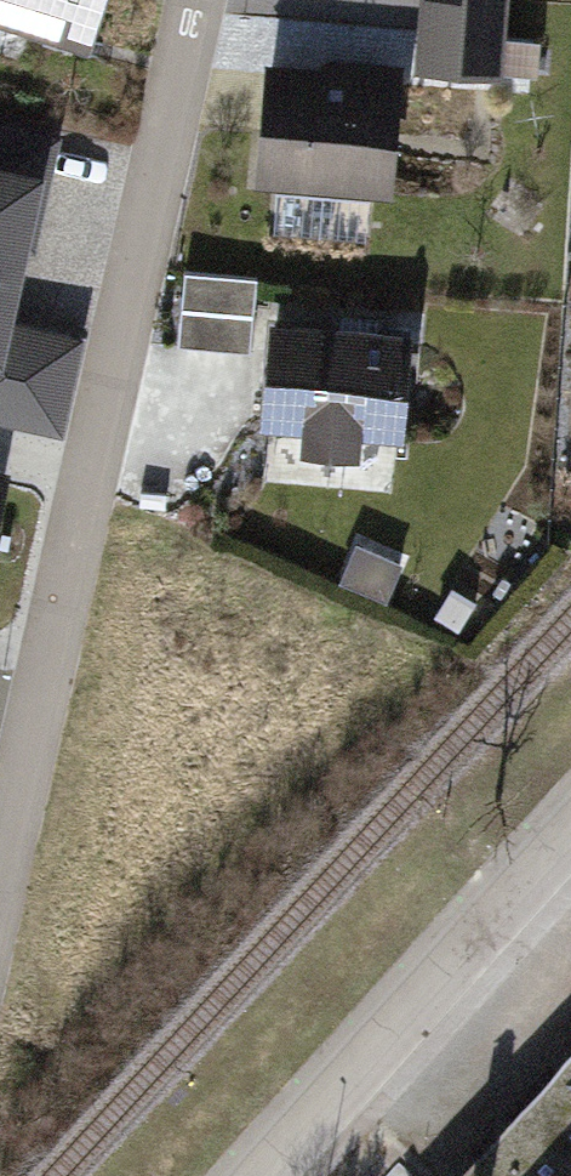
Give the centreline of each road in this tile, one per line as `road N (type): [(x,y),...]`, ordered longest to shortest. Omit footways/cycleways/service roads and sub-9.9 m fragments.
road 1 (residential): [(0,941),(206,0)]
road 2 (residential): [(570,845),(260,1175)]

